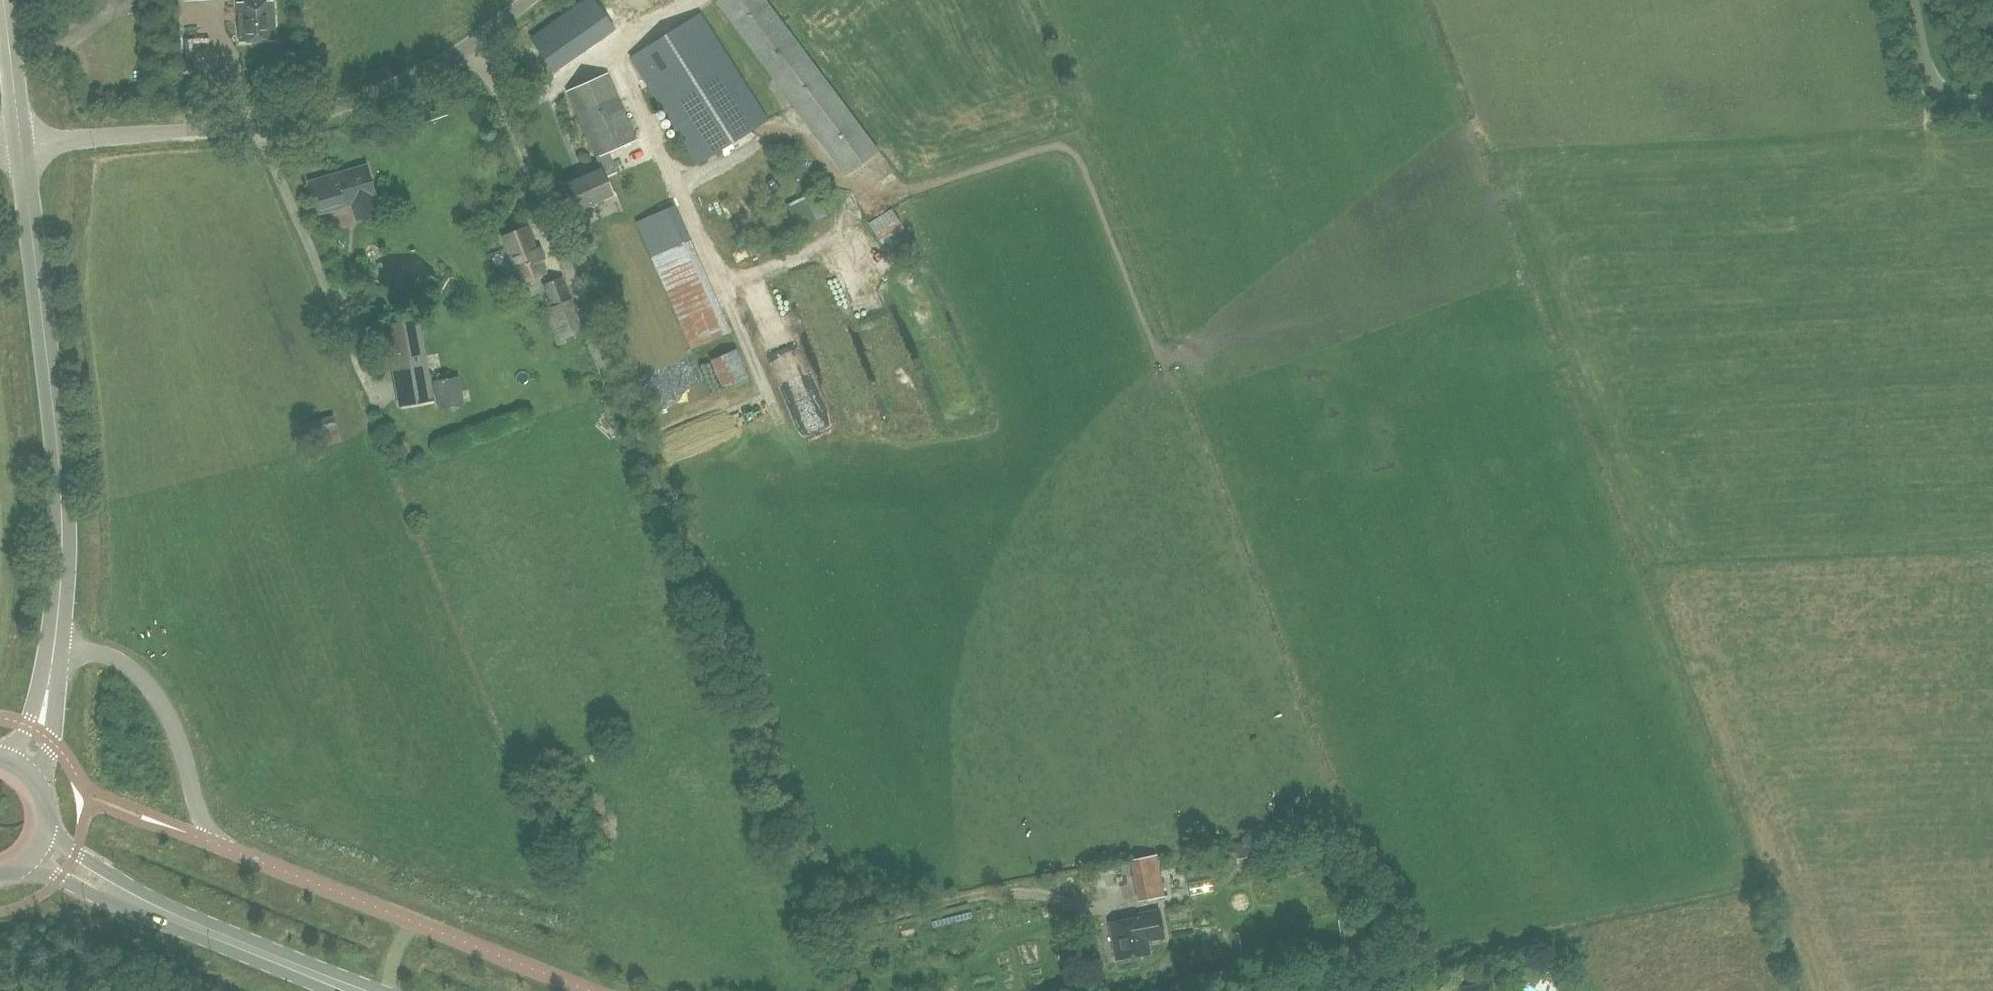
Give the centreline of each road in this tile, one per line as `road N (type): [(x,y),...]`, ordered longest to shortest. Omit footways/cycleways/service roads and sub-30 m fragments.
road 1 (unclassified): [(54,649),(120,660),(154,693),(183,749),(199,818),(219,846),(589,990)]
road 2 (unclassified): [(21,144),(317,114),(437,65),(530,0)]
road 3 (unclassified): [(54,649),(60,480),(21,144)]
road 4 (track): [(908,193),(1036,151),(1073,152),(1164,370)]
road 5 (primary): [(385,990),(155,898),(44,840)]
road 6 (primary): [(31,860),(326,990)]
road 7 (unclassified): [(1992,101),(1952,99),(1937,88),(1912,0)]
road 8 (unclassified): [(21,144),(3,0)]

